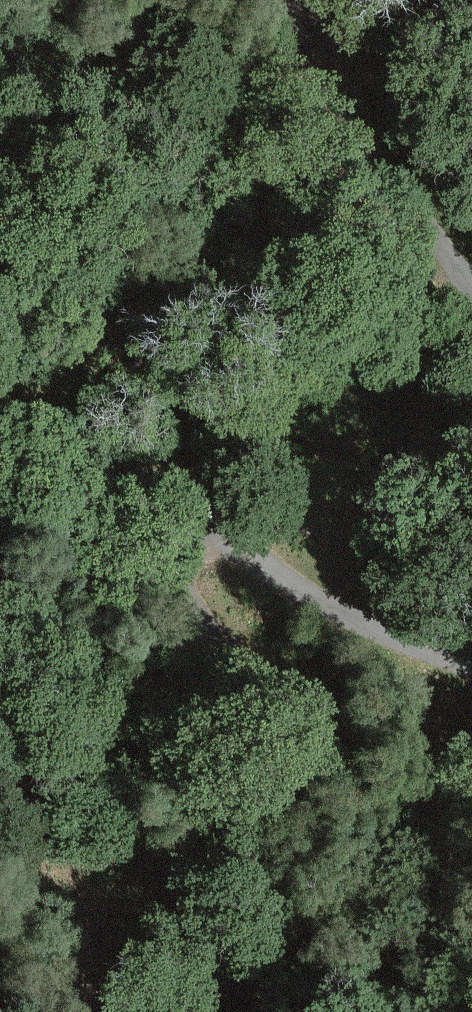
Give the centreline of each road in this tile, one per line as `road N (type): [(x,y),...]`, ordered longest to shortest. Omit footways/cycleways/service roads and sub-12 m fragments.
road 1 (track): [(157,492),(149,535),(175,580),(471,906)]
road 2 (unclassified): [(471,662),(349,618),(93,454),(0,418)]
road 3 (unclassified): [(305,0),(334,82),(471,285)]

